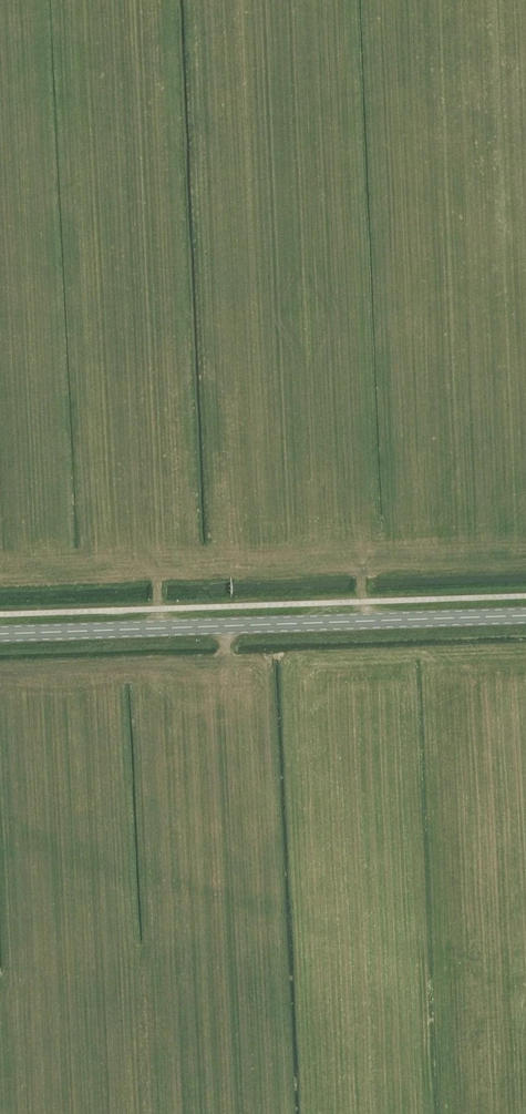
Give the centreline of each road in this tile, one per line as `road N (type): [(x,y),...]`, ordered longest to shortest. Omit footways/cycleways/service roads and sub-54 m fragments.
road 1 (primary): [(0,634),(525,615)]

